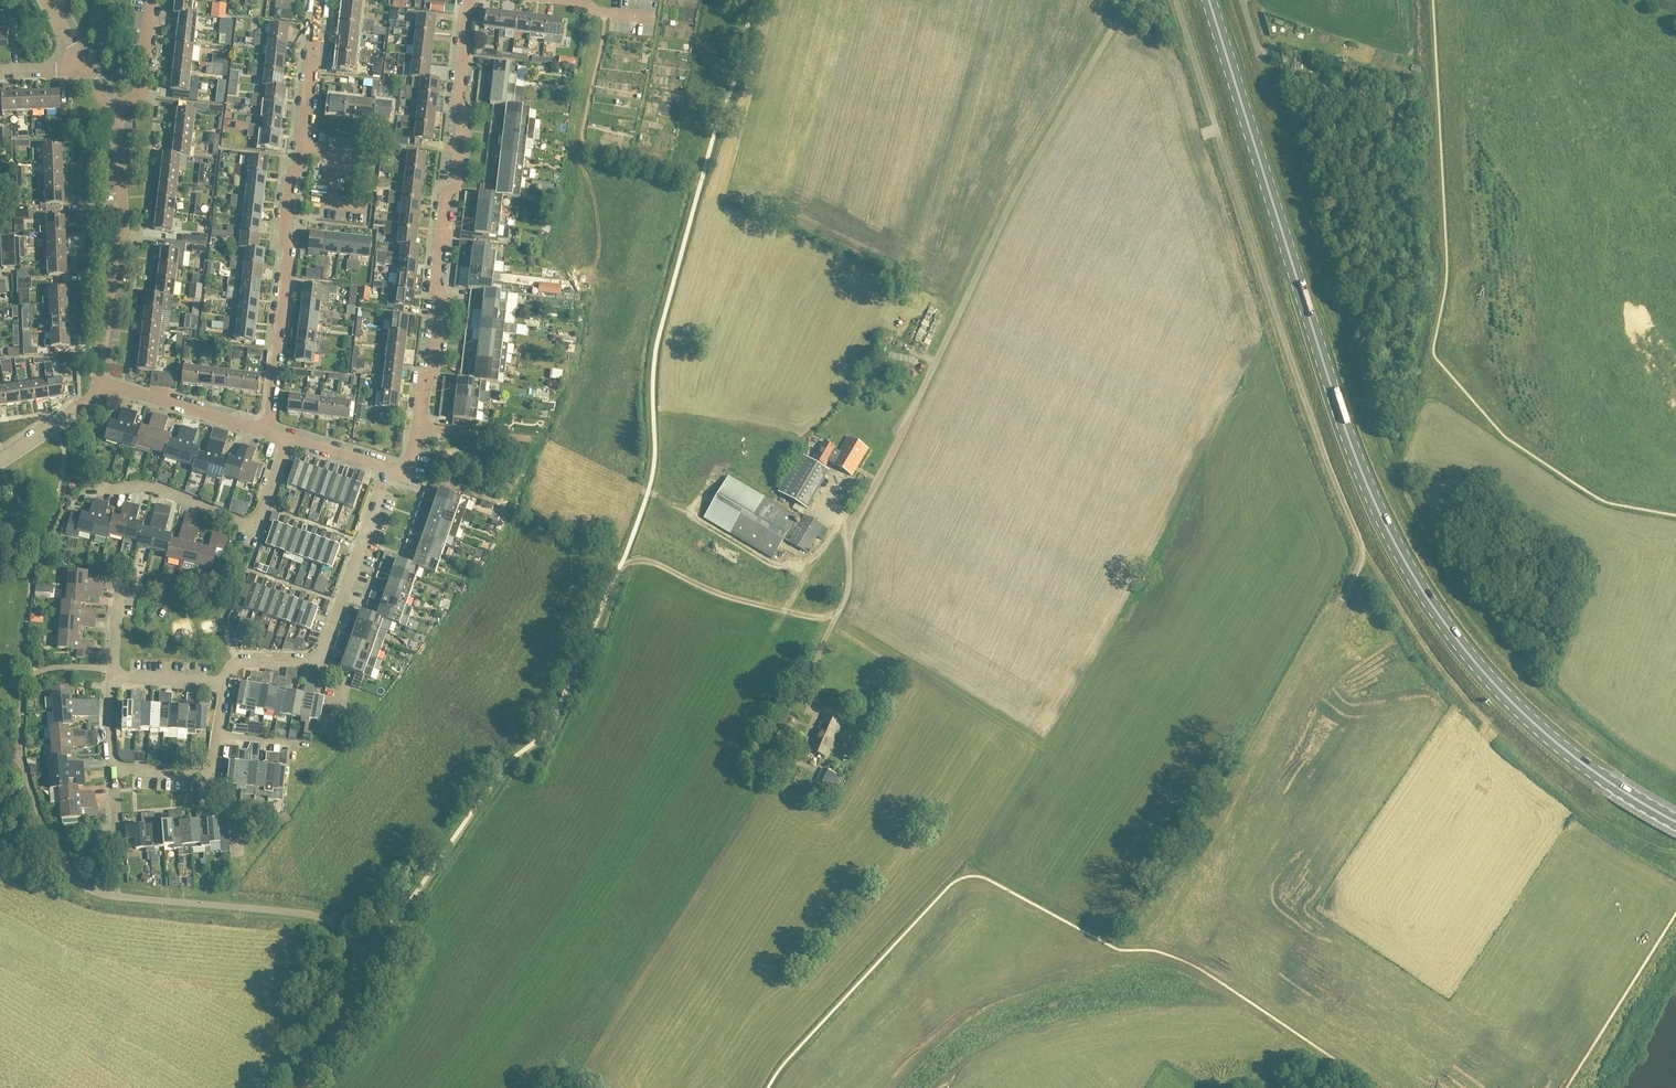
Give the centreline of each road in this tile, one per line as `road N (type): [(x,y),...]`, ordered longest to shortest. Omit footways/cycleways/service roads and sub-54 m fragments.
road 1 (primary): [(1675,823),(1615,789),(1531,723),(1439,618),(1400,559),(1376,513),(1311,333),(1207,0)]
road 2 (unclassified): [(798,756),(817,707),(817,658),(846,595),(846,510),(917,401),(1129,0)]
road 3 (unclassified): [(1342,602),(1361,561),(1360,540),(1281,336),(1173,0)]
road 4 (residential): [(303,1087),(358,1004),(362,967),(348,937),(302,914),(93,890),(59,857),(21,751)]
road 5 (residential): [(388,468),(407,473),(423,382),(434,367),(442,300),(436,283),(464,116),(458,96),(469,0)]
road 6 (residential): [(267,432),(290,177),(301,149)]
road 7 (unclassified): [(98,383),(124,223),(112,109)]
road 8 (residential): [(99,493),(159,489),(255,529),(289,437)]
road 9 (track): [(702,179),(582,139),(605,14)]
road 10 (residential): [(318,664),(388,468)]
road 11 (residential): [(267,432),(98,383)]
road 12 (residential): [(21,751),(28,681),(50,668),(112,669)]
road 13 (residential): [(301,149),(319,0)]
road 14 (residential): [(112,109),(139,94),(151,0)]
road 15 (unclassified): [(0,457),(90,399),(98,383)]

